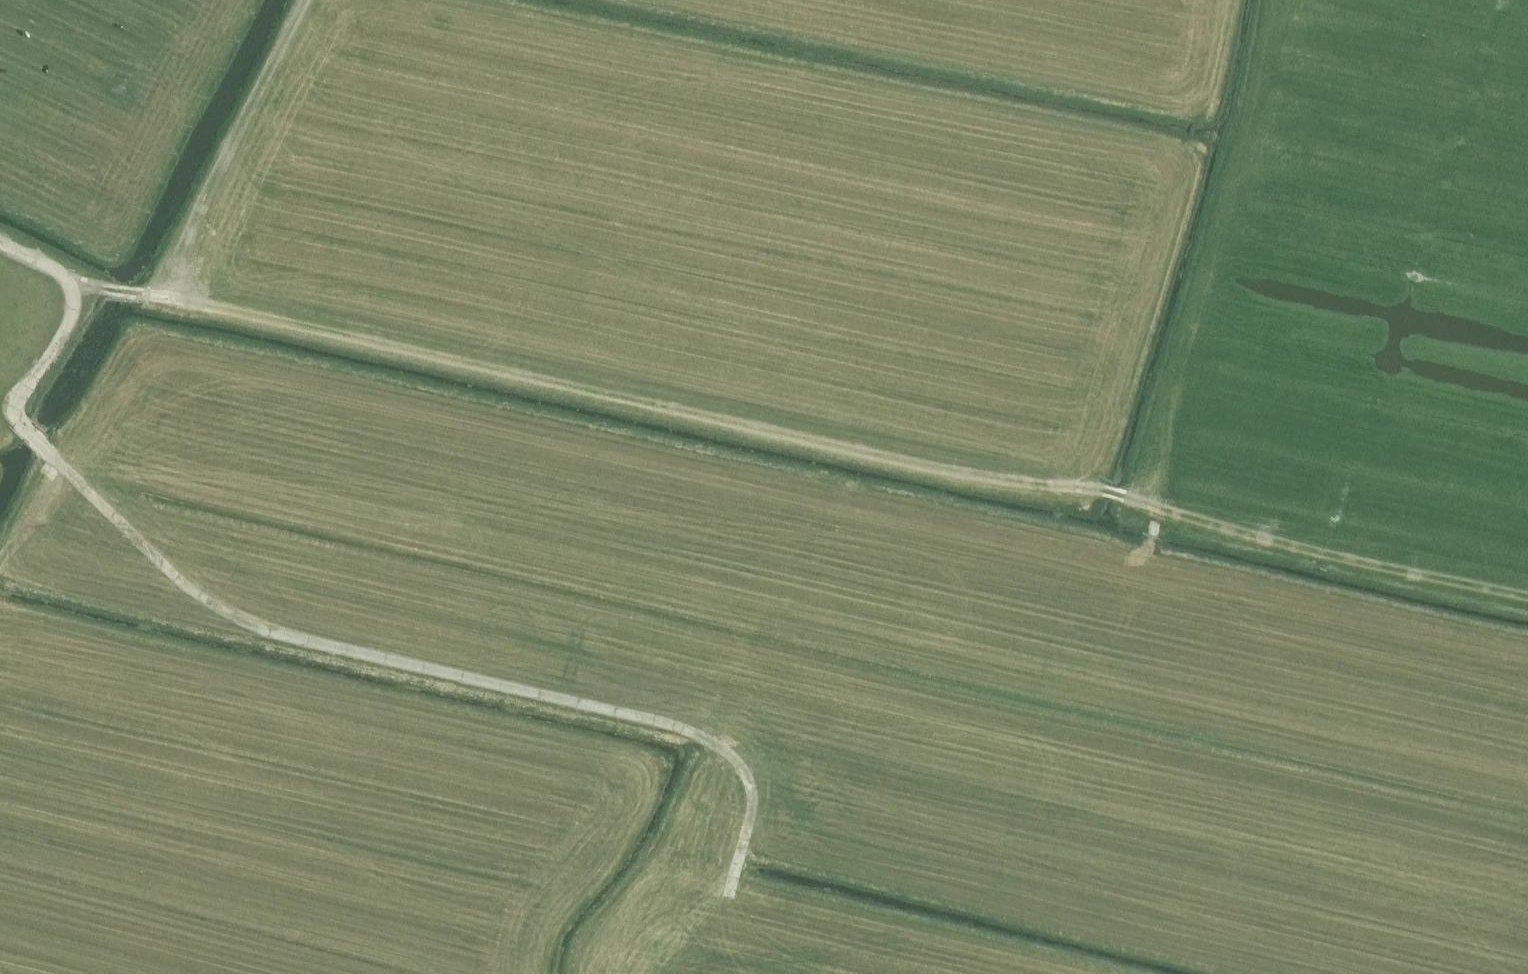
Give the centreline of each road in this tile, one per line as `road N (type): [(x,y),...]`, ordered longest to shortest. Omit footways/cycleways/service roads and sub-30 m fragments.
road 1 (track): [(729,895),(752,795),(723,749),(671,724),(275,633),(226,612),(162,564),(14,411),(71,318),(73,299),(61,272),(0,242)]
road 2 (track): [(72,282),(194,298)]

